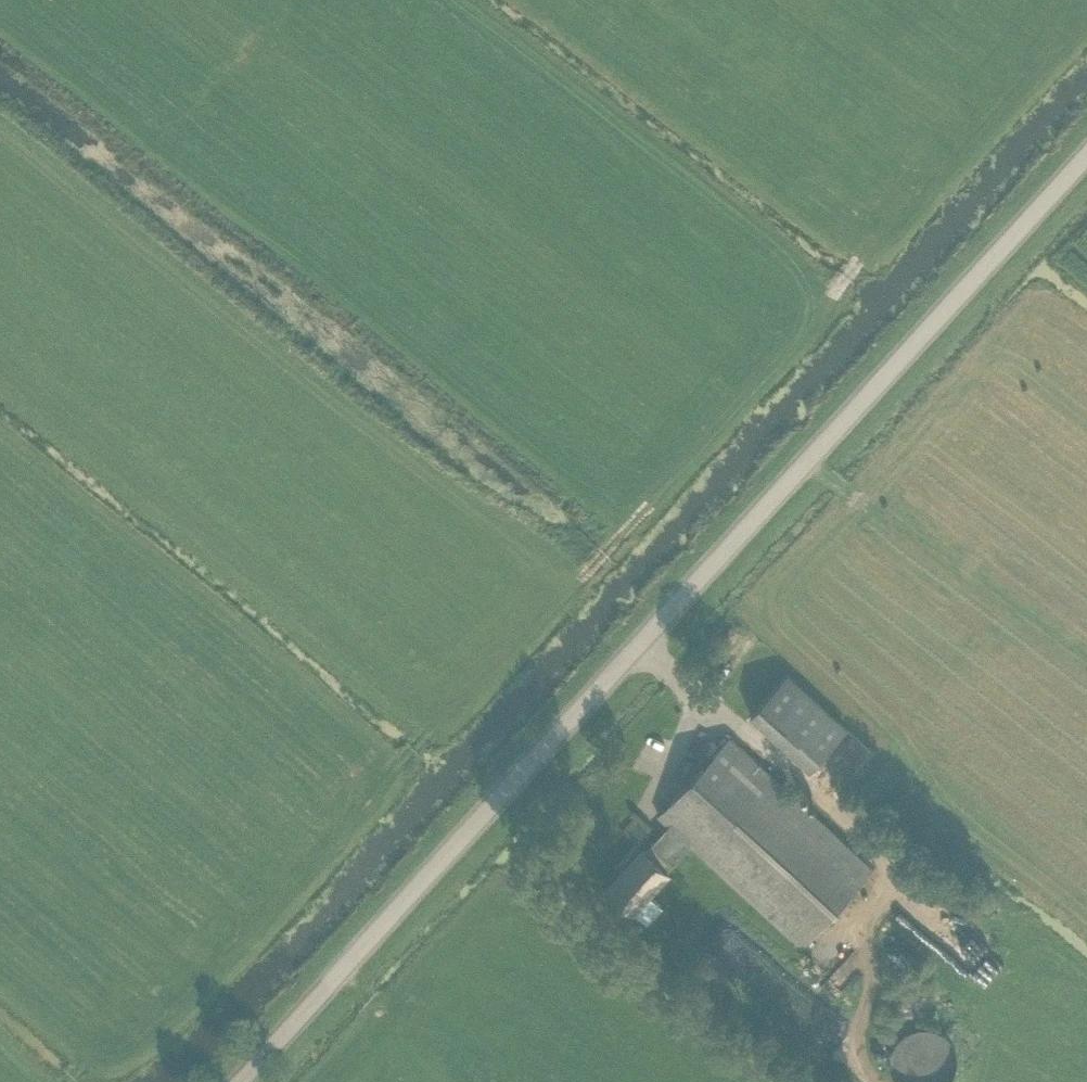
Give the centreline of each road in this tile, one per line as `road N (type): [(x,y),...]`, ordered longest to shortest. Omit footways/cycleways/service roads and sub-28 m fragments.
road 1 (tertiary): [(238,1081),(1086,169)]

